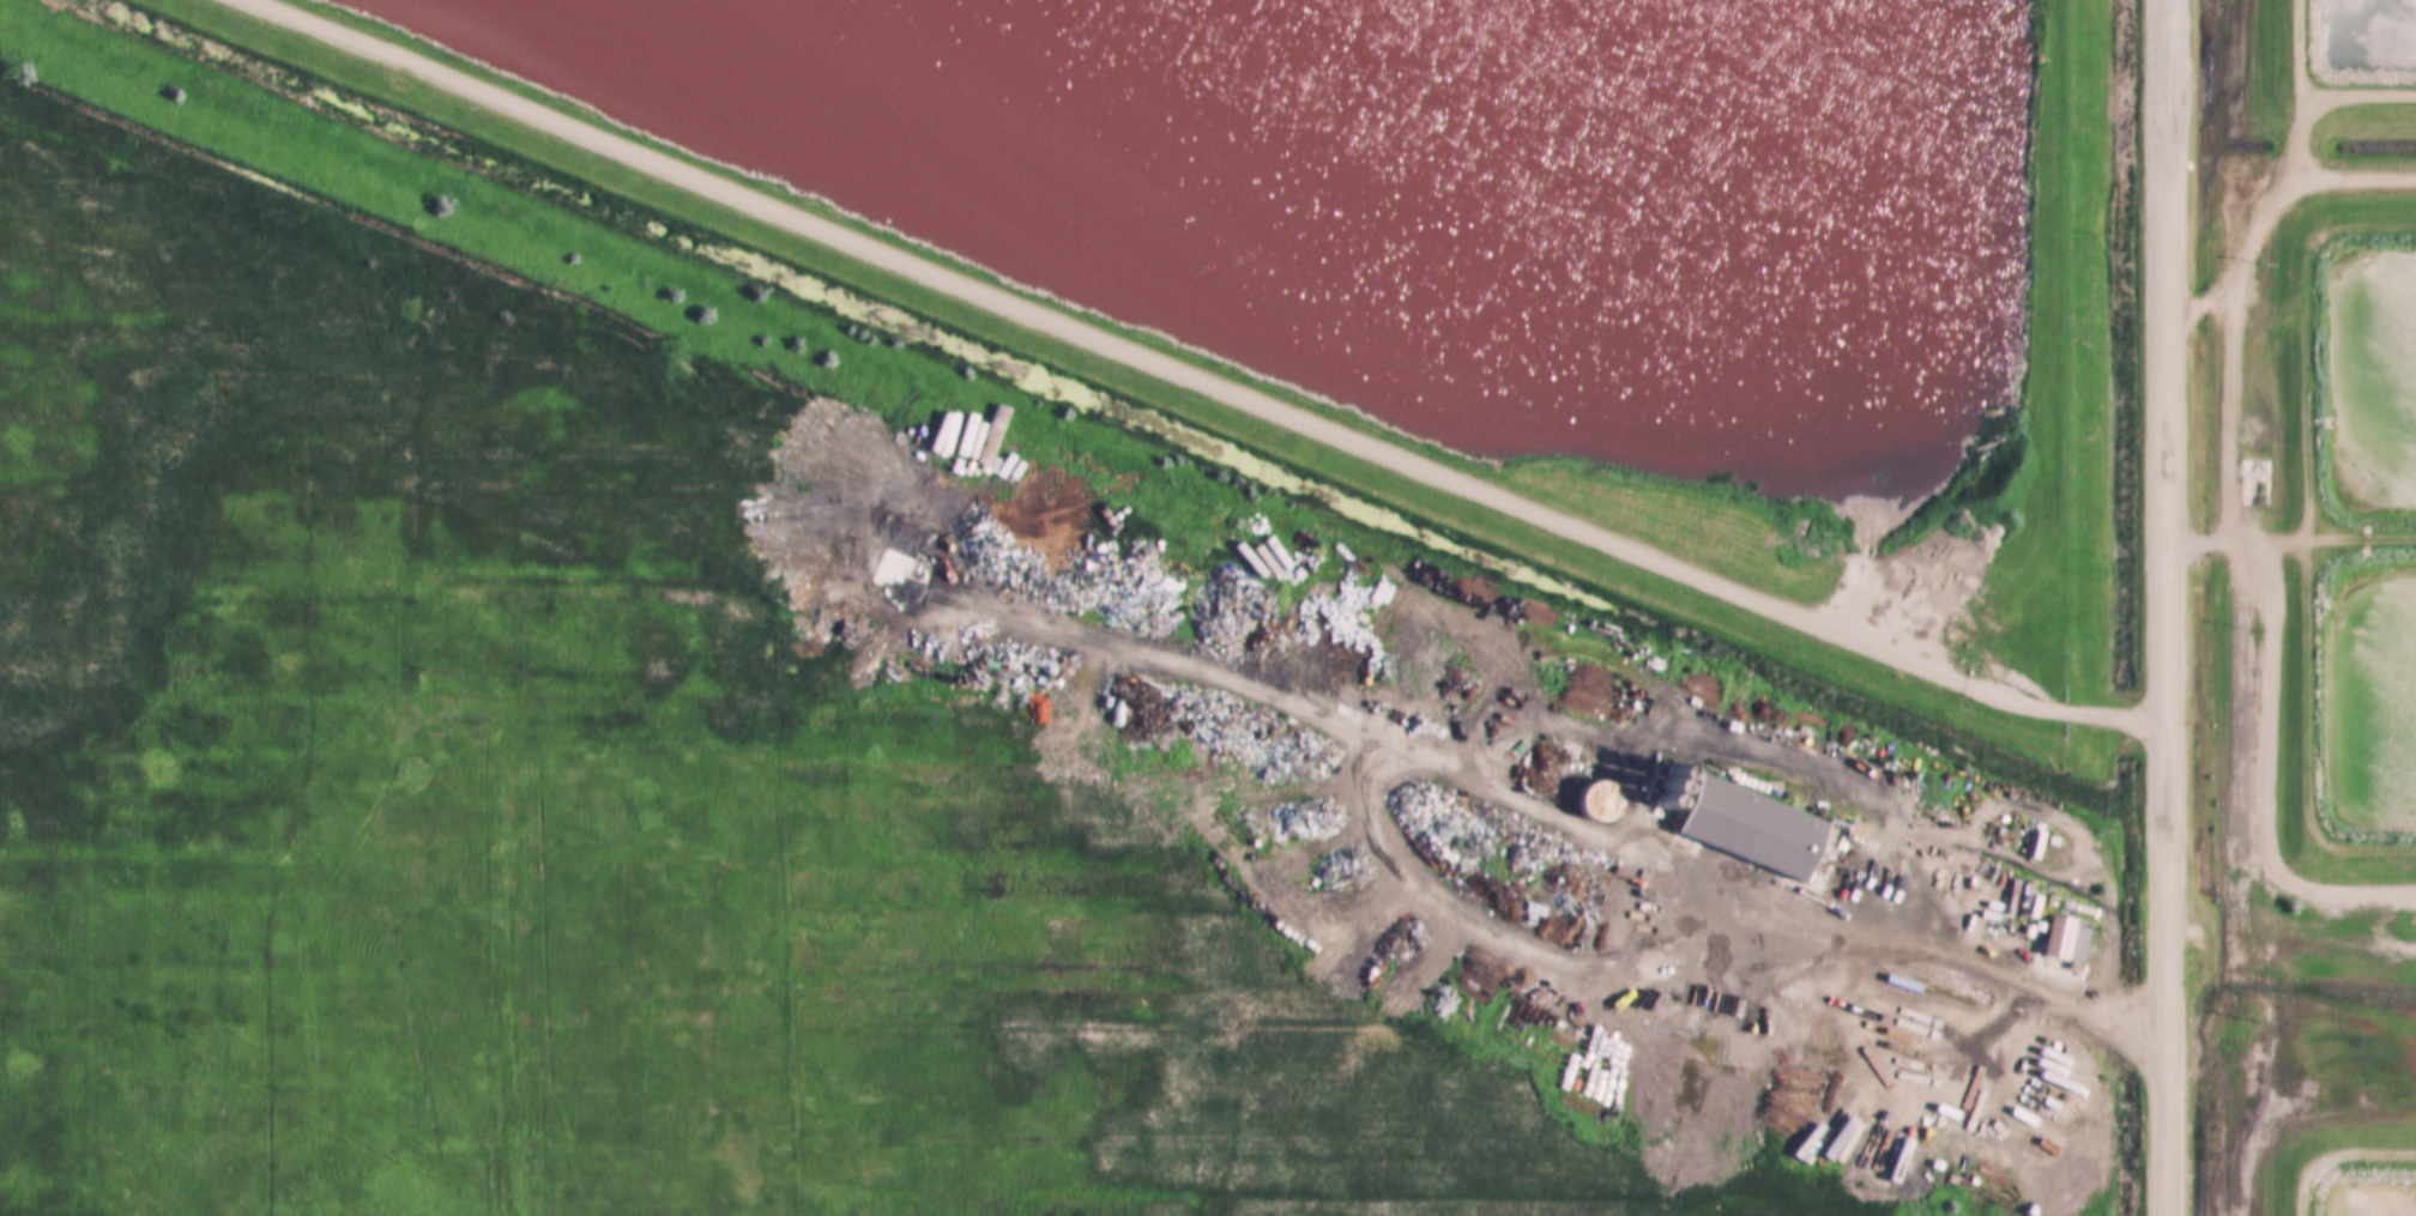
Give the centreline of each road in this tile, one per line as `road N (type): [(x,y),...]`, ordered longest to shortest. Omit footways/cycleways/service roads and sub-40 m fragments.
road 1 (residential): [(2168,1215),(2165,0)]

